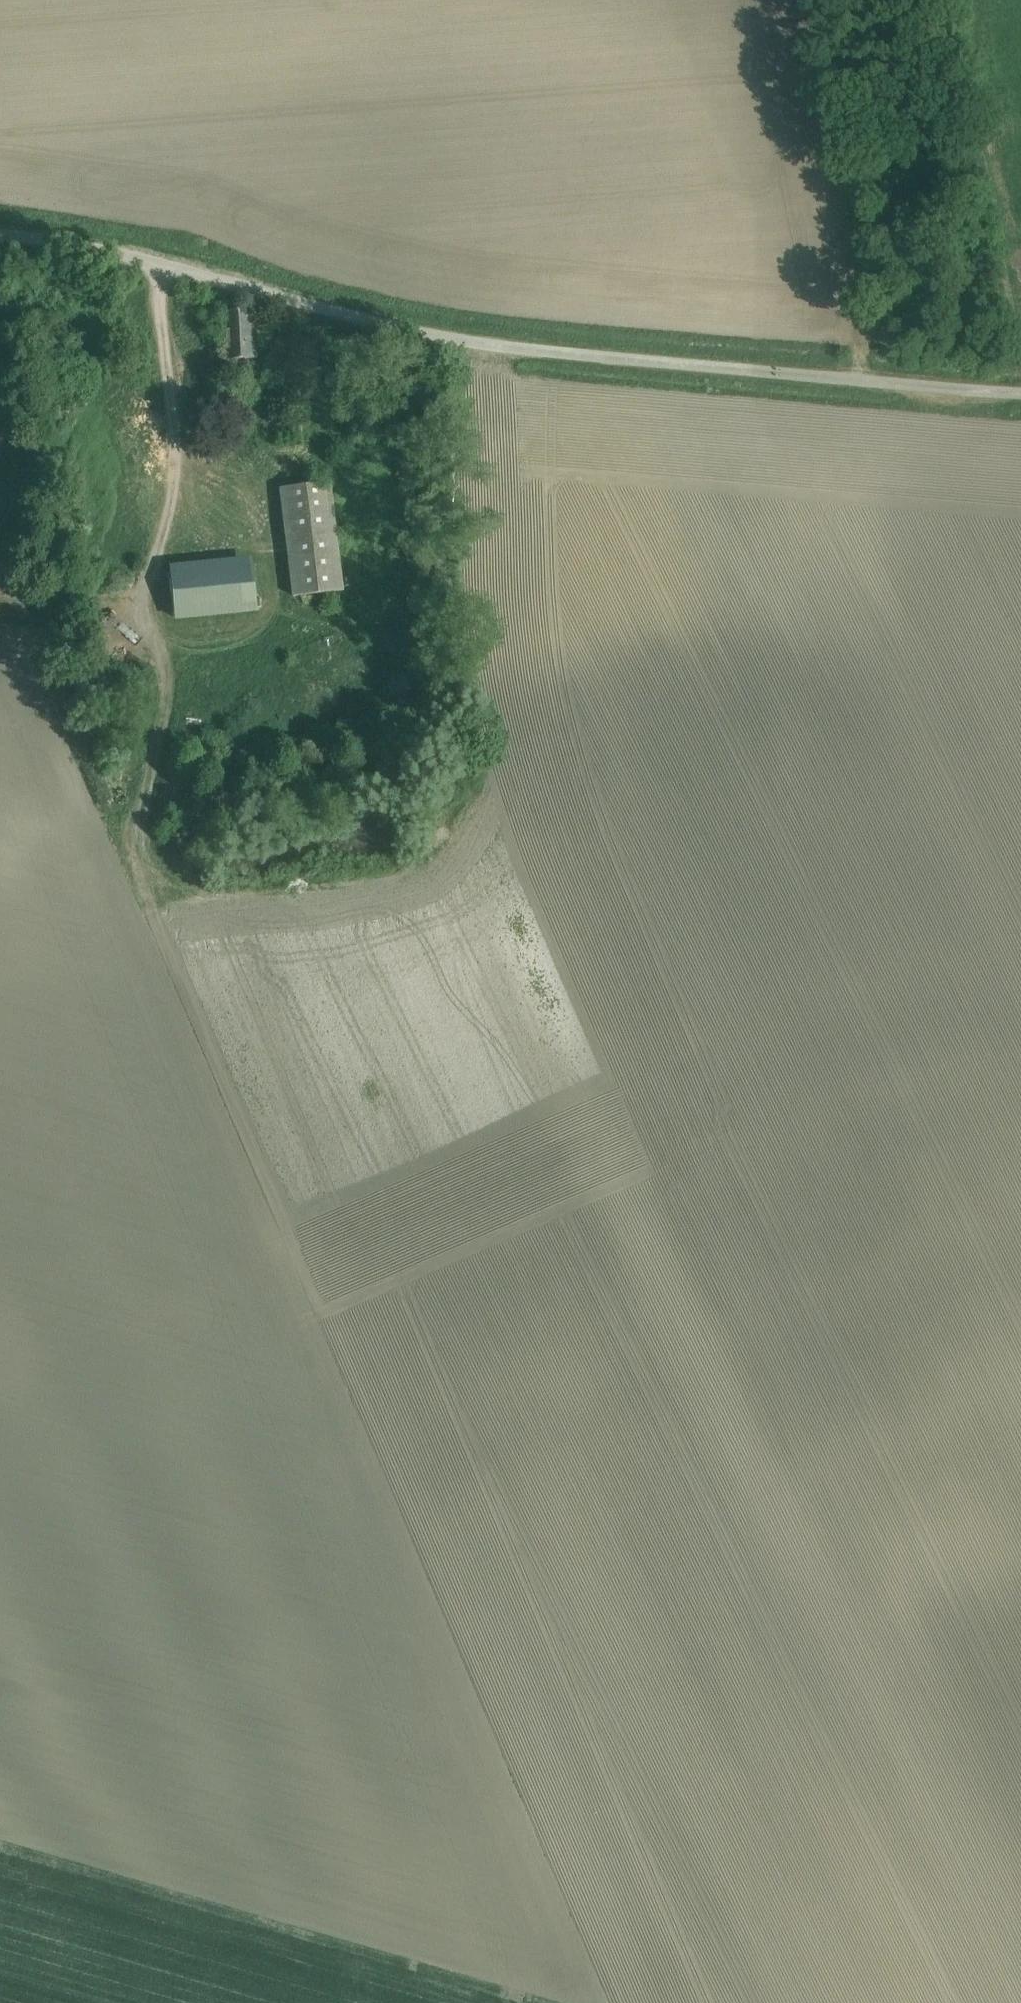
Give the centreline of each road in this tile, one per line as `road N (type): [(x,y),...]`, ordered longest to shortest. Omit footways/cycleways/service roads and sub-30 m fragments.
road 1 (unclassified): [(0,235),(82,245),(453,340),(1020,393)]

